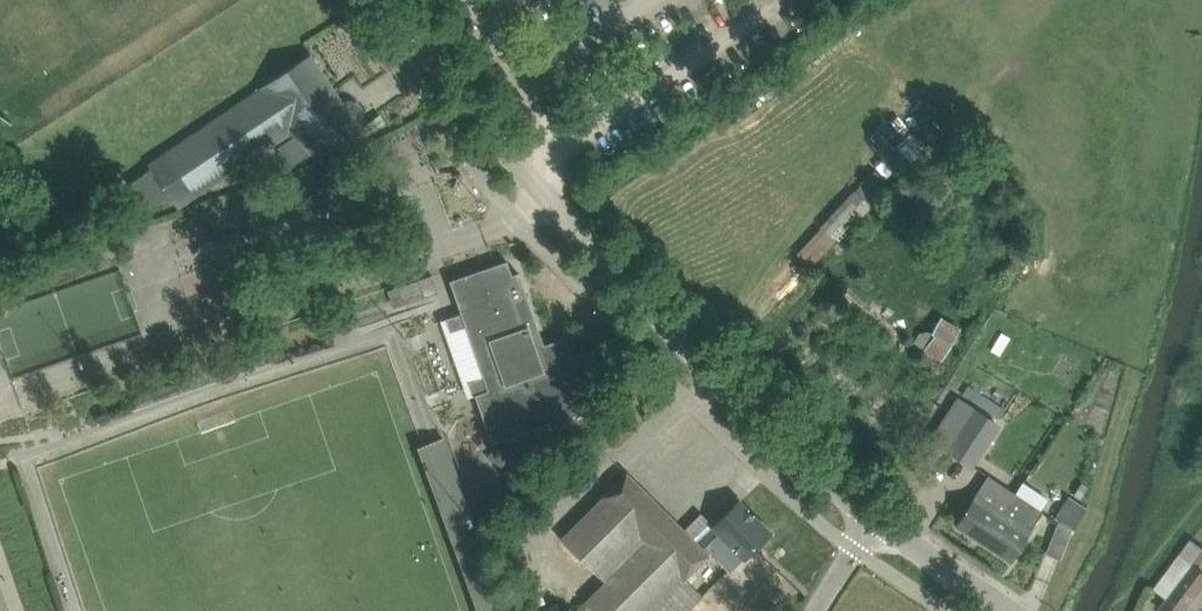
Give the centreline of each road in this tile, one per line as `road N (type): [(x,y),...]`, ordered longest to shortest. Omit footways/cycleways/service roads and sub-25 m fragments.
road 1 (unclassified): [(402,0),(596,246),(697,356),(874,521)]
road 2 (unclassified): [(874,521),(1009,610)]

